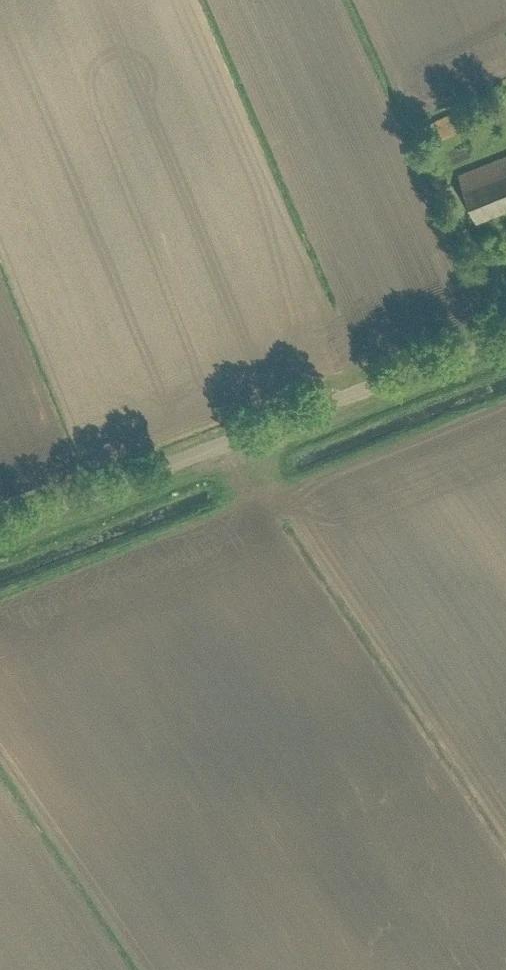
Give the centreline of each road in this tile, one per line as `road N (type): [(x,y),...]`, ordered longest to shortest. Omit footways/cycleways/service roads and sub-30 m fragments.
road 1 (unclassified): [(0,528),(505,335)]

